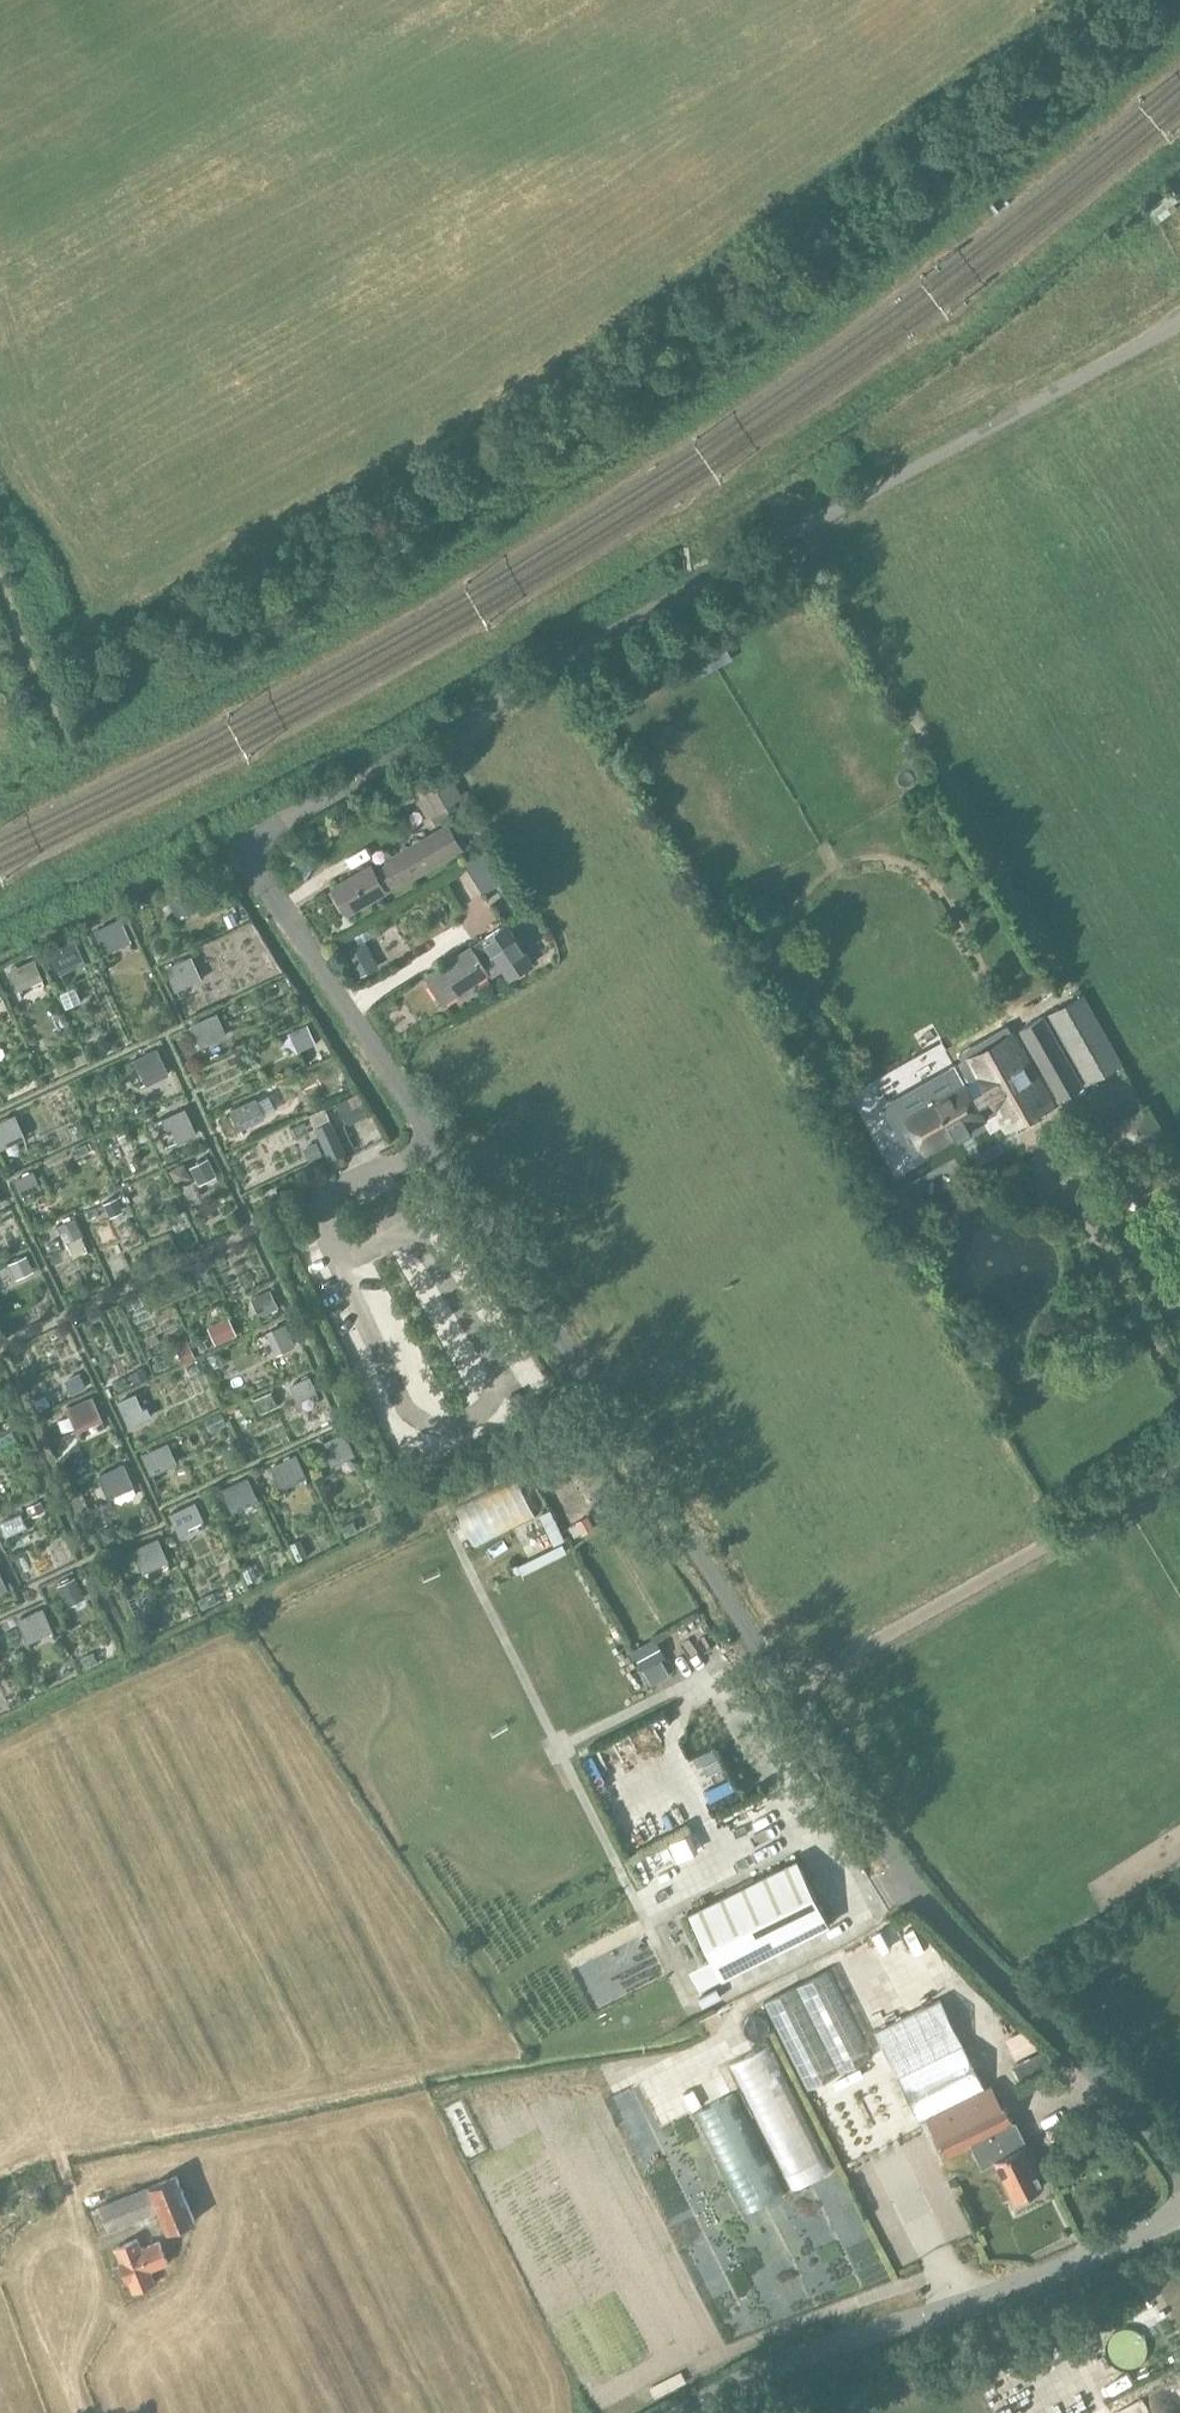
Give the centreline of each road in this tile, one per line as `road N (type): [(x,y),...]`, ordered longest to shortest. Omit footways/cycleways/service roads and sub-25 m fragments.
road 1 (unclassified): [(807,524),(294,825),(277,846),(280,883),(309,942),(810,1705)]
road 2 (unclassified): [(810,1705),(916,1872),(1179,2166)]
road 3 (unclassified): [(1071,990),(807,524)]
road 4 (unclassified): [(689,2412),(751,2377),(1049,2279),(1179,2209)]
road 5 (unclassified): [(810,1705),(1179,1483)]
road 6 (unclassified): [(1179,322),(807,524)]
road 7 (unclassified): [(65,733),(0,597)]

